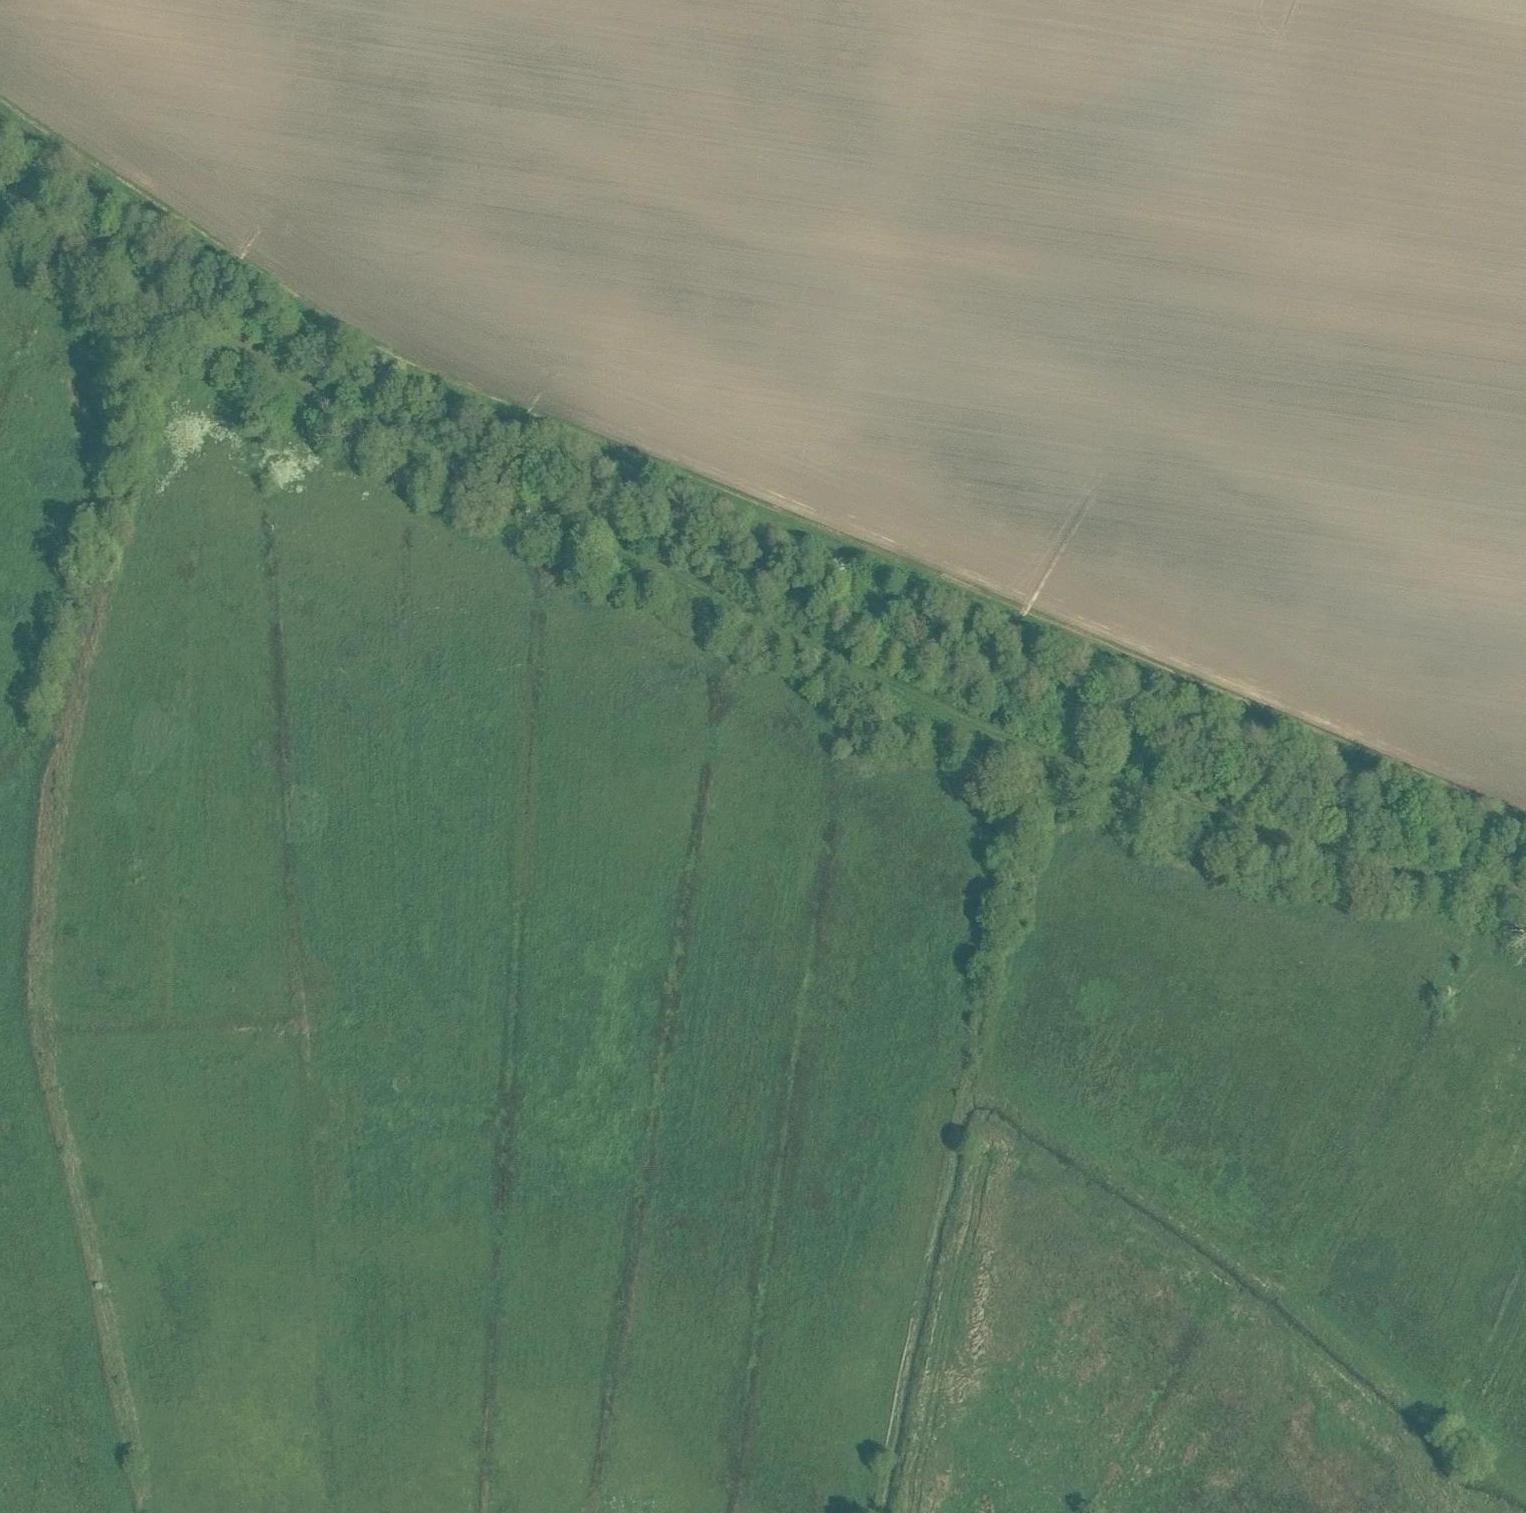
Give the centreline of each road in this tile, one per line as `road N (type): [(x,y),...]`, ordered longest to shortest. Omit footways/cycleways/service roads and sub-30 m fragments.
road 1 (track): [(0,197),(309,410),(1139,795),(1500,907),(1525,922)]

